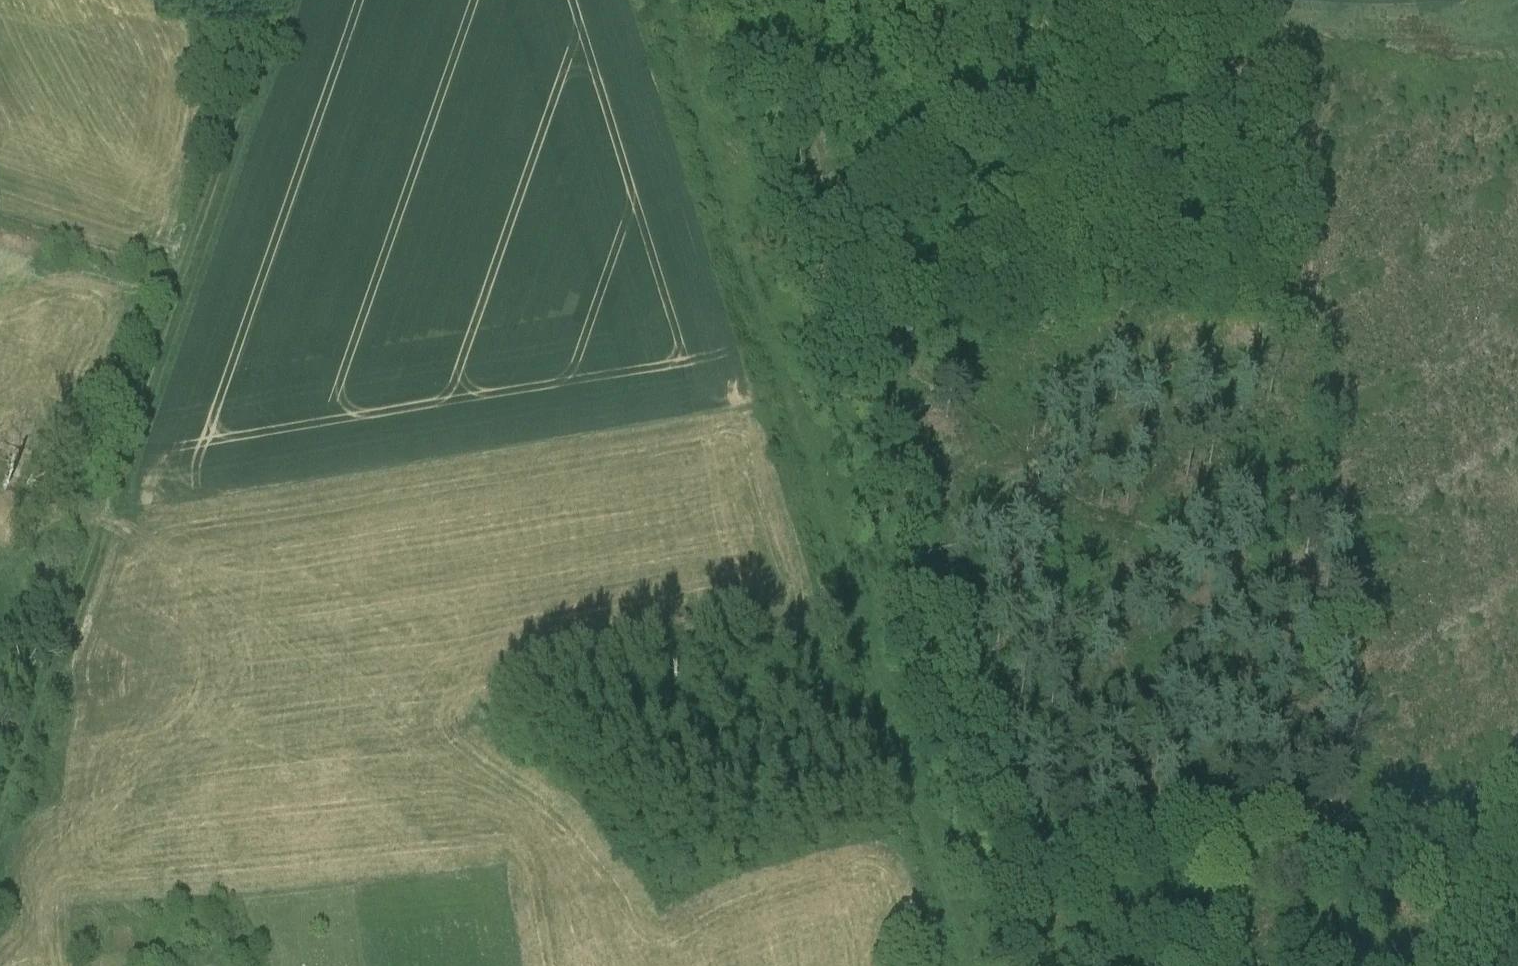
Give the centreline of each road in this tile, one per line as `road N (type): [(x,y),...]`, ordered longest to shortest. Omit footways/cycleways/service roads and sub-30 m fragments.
road 1 (track): [(0,796),(85,547)]

